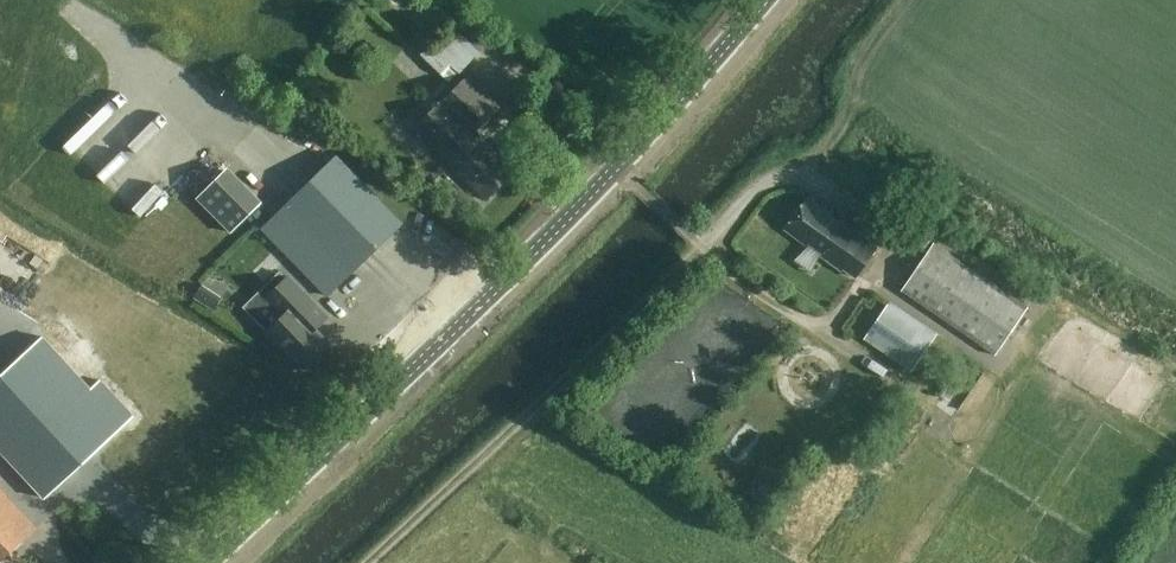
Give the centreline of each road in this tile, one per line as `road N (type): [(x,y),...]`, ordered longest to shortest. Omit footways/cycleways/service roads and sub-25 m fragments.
road 1 (tertiary): [(205,562),(591,201),(769,0)]
road 2 (track): [(370,562),(763,183),(808,177),(888,228)]

